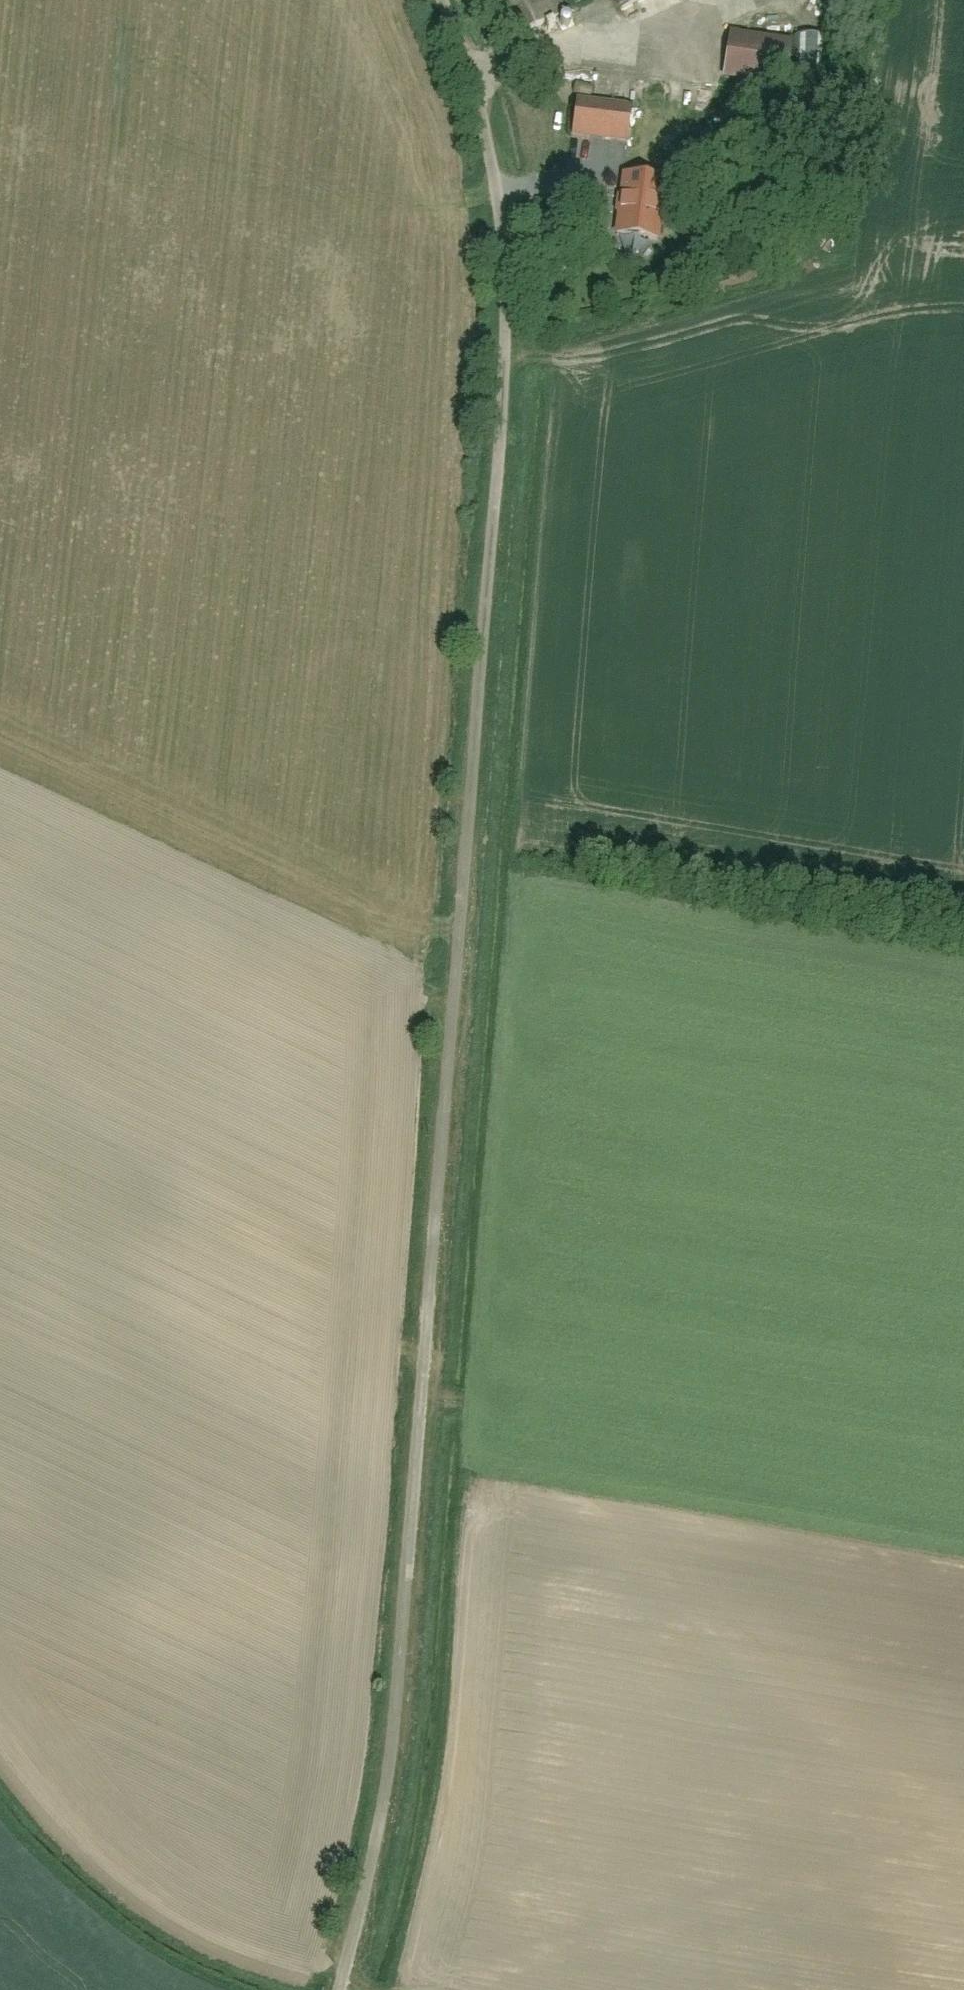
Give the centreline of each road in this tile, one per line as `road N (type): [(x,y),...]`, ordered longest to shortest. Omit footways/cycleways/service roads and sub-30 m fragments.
road 1 (unclassified): [(446,0),(477,63),(514,290),(412,1612),(365,1893),(339,1989)]

